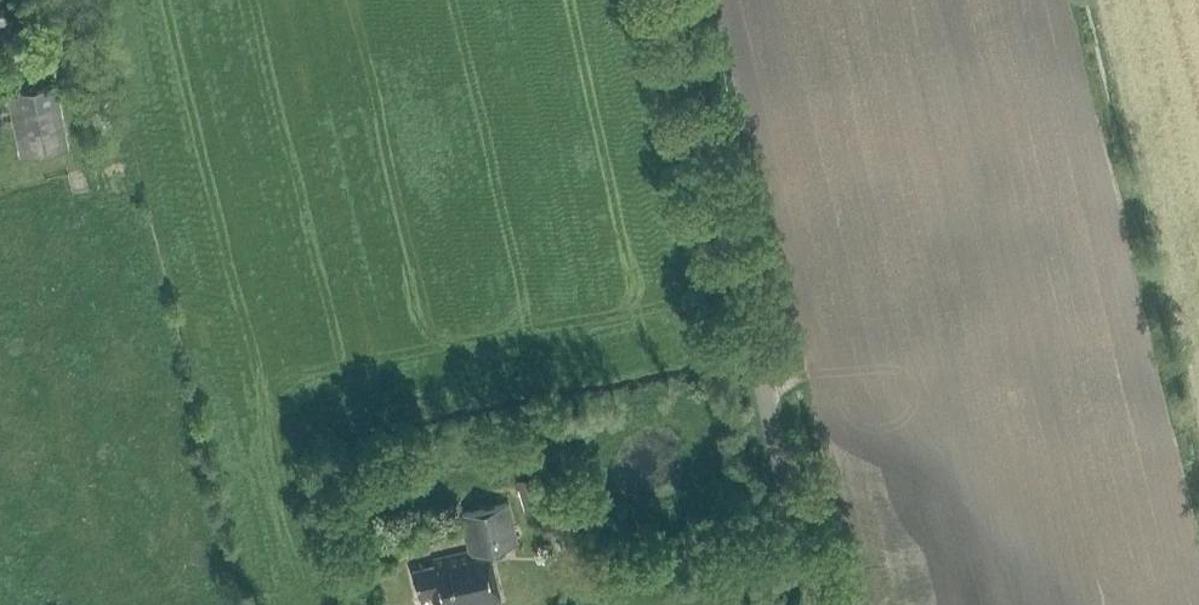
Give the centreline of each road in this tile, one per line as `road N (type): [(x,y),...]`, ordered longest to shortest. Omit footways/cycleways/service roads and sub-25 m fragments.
road 1 (unclassified): [(815,604),(672,0)]
road 2 (track): [(796,524),(565,572)]

